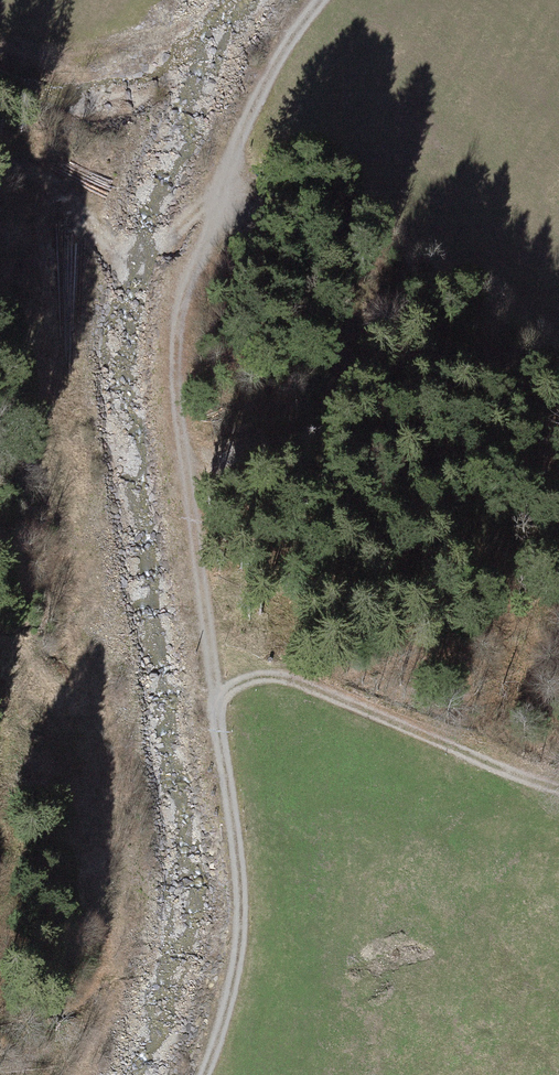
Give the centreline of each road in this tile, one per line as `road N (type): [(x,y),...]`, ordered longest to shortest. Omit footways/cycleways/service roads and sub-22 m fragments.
road 1 (track): [(317,0),(247,114),(174,305),(170,386),(240,889),(232,984),(203,1074)]
road 2 (track): [(218,698),(243,683),(297,682),(558,786)]
road 3 (track): [(234,0),(158,37),(53,59),(0,42)]
road 4 (track): [(189,252),(140,256),(102,247),(59,186),(0,164)]

